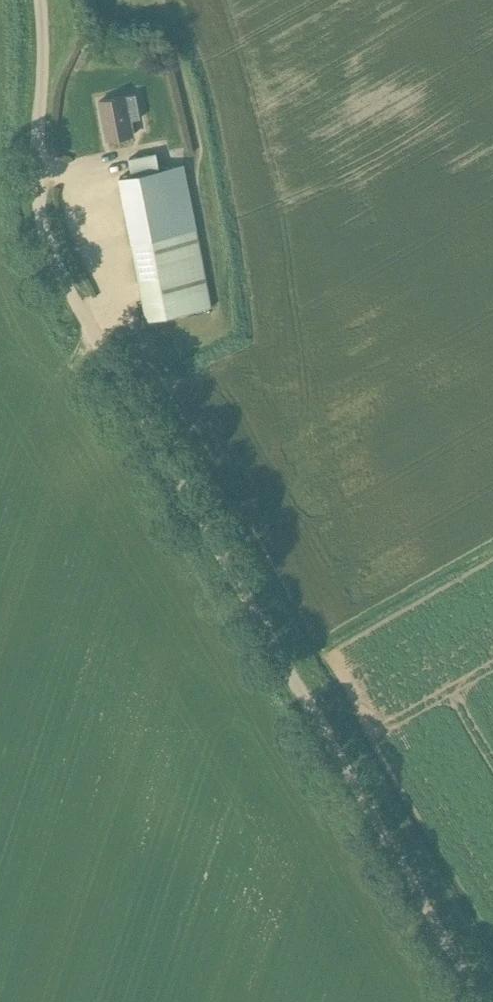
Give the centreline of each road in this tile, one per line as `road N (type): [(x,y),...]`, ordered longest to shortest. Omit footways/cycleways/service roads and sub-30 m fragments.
road 1 (tertiary): [(479,1001),(62,288),(39,224),(35,168),(43,0)]

